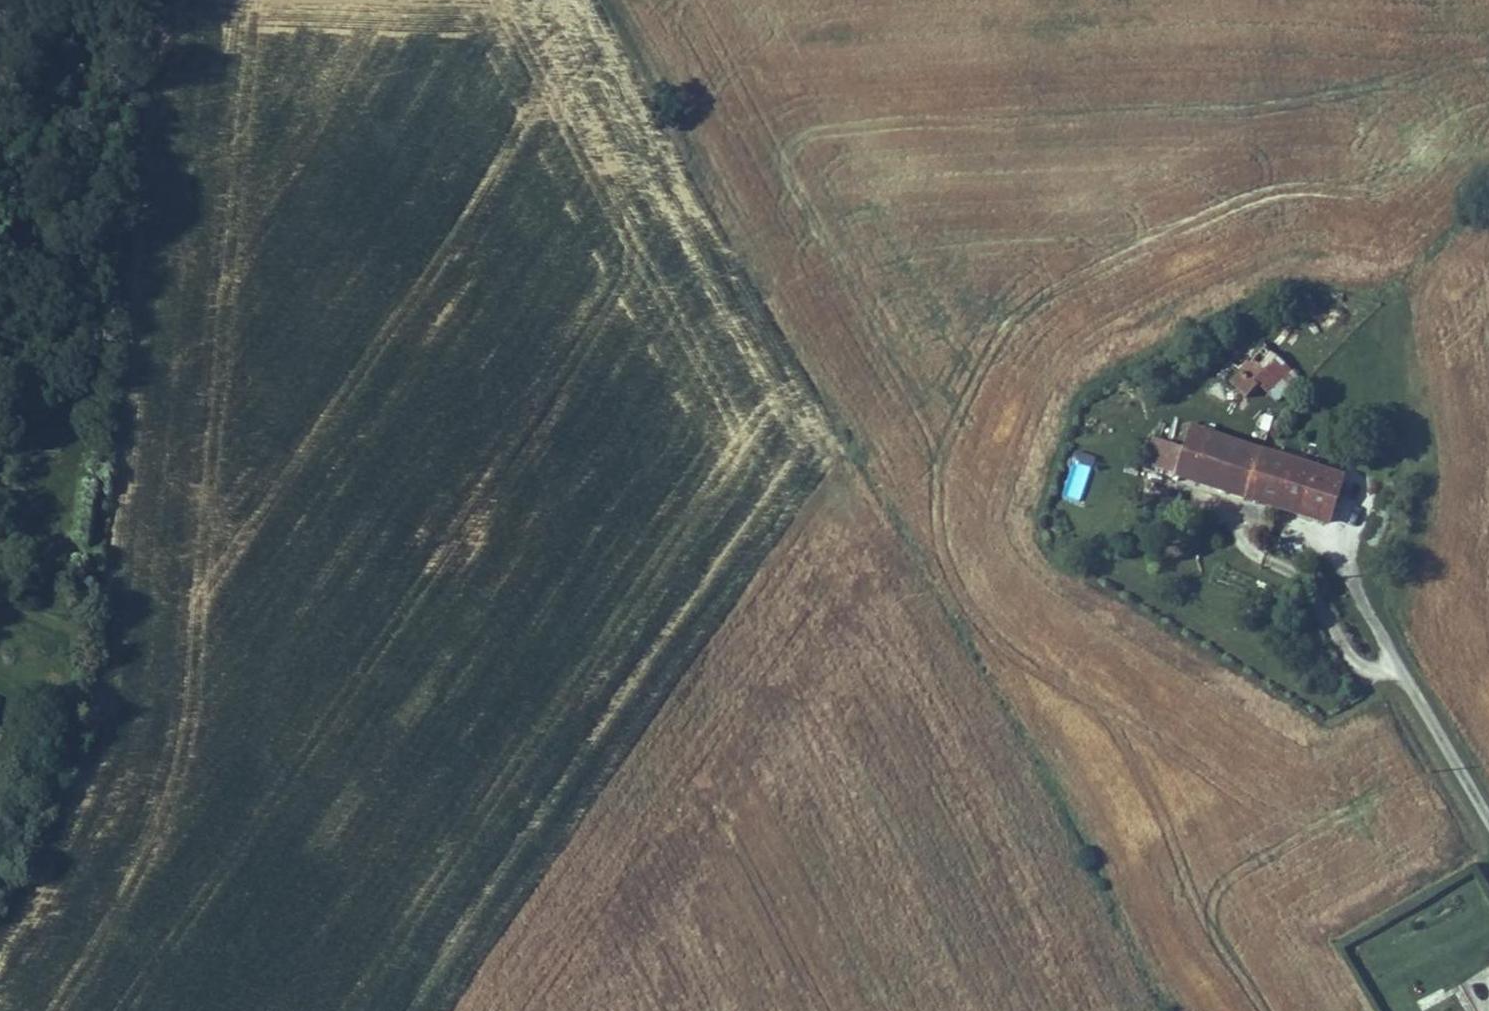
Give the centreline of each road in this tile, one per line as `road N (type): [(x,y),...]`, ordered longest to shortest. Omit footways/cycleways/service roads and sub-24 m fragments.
road 1 (unclassified): [(1354,587),(1488,814)]

